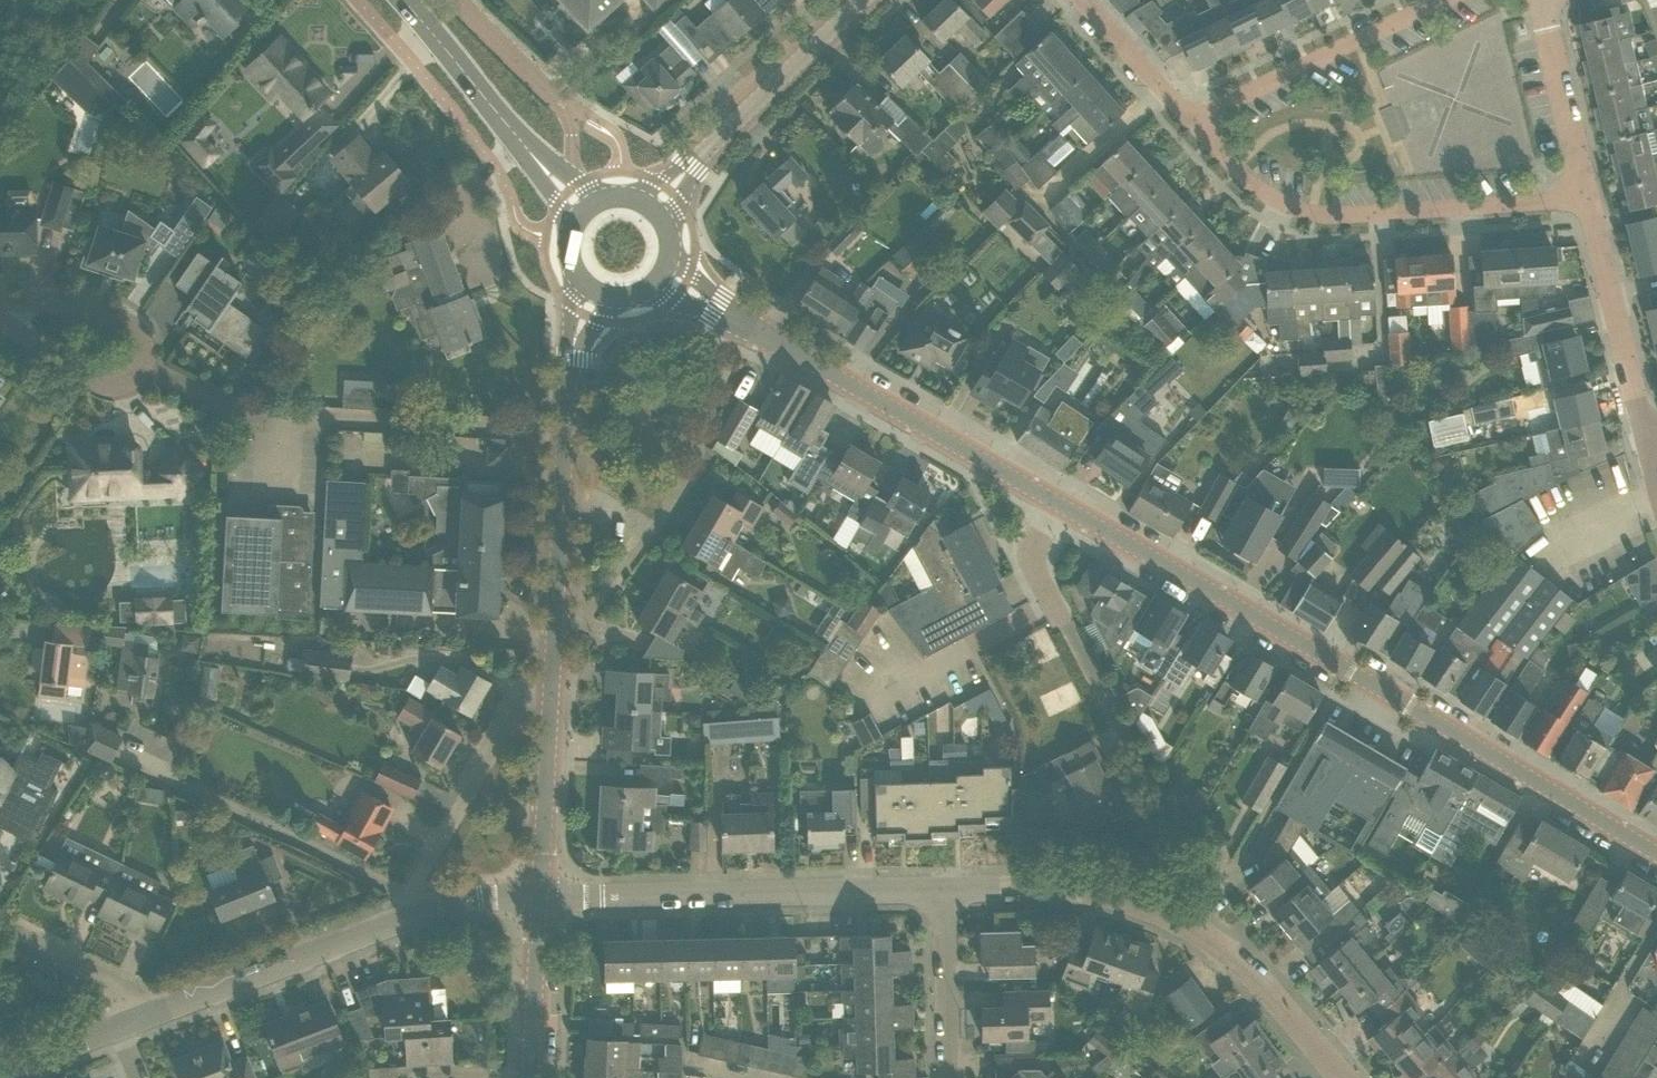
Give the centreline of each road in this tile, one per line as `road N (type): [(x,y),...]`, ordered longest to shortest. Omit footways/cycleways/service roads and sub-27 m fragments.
road 1 (tertiary): [(1656,859),(1055,504)]
road 2 (tertiary): [(542,898),(574,361)]
road 3 (residential): [(1347,1077),(1247,960),(1188,925),(1128,897),(949,886)]
road 4 (residential): [(123,1020),(401,912),(542,898)]
road 5 (residential): [(1586,188),(1322,218),(1254,183),(1193,125)]
road 6 (residential): [(949,886),(542,898)]
road 7 (tertiary): [(1055,504),(720,309)]
road 8 (residential): [(1193,125),(1444,0)]
road 9 (residential): [(1647,440),(1586,188)]
road 10 (tertiary): [(693,166),(865,0)]
road 11 (residential): [(1115,719),(1039,569),(1040,532),(1055,504)]
road 12 (residential): [(573,176),(566,107),(462,0)]
road 13 (residential): [(1586,188),(1544,0)]
road 14 (tertiary): [(529,148),(407,0)]
road 15 (residential): [(953,1077),(949,886)]
road 16 (tertiary): [(533,1077),(542,898)]
road 17 (residential): [(145,365),(133,326),(102,310),(6,310)]
road 18 (residential): [(6,310),(39,346),(112,386),(145,365)]
road 19 (residential): [(123,1020),(112,977),(0,919)]
road 20 (residential): [(1193,125),(1083,0)]
road 21 (residential): [(0,1065),(123,1020)]

